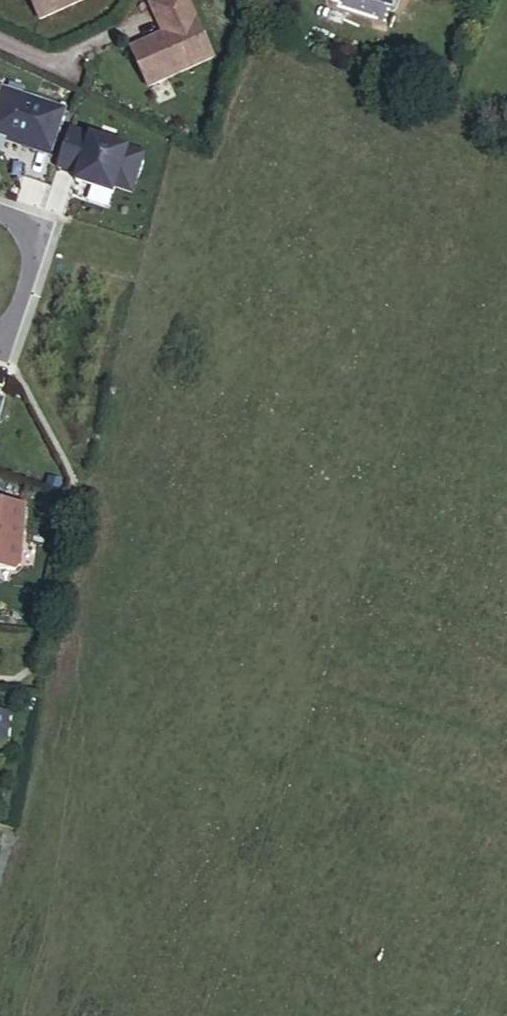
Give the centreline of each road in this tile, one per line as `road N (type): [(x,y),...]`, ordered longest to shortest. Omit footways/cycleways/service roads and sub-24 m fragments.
road 1 (residential): [(0,343),(12,330),(33,235),(0,214)]

